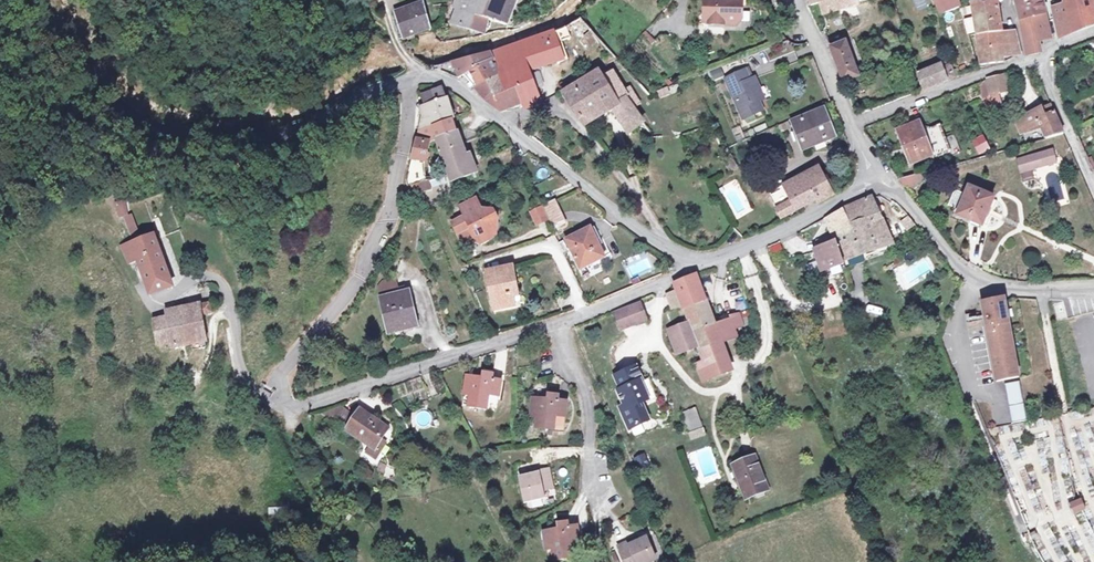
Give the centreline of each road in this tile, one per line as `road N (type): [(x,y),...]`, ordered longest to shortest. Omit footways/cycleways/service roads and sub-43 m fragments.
road 1 (residential): [(406,81),(298,128),(200,144),(131,121),(38,0)]
road 2 (residential): [(278,408),(291,411),(559,323),(692,264)]
road 3 (residential): [(278,408),(291,377),(369,276),(392,232),(410,126),(406,81)]
road 4 (residential): [(692,264),(439,75),(406,81)]
road 5 (residential): [(875,179),(963,274),(1003,287),(1093,283)]
road 6 (residential): [(875,179),(692,264)]
road 7 (residential): [(796,0),(875,179)]

